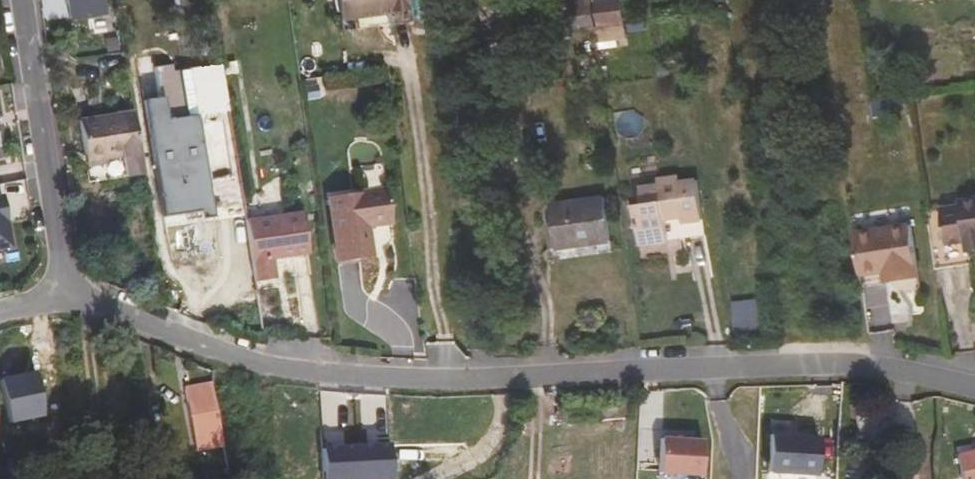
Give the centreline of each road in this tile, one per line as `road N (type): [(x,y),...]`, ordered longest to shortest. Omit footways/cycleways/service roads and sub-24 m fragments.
road 1 (residential): [(66,299),(106,306),(254,372),(444,380),(908,372),(974,390)]
road 2 (residential): [(23,0),(66,299)]

